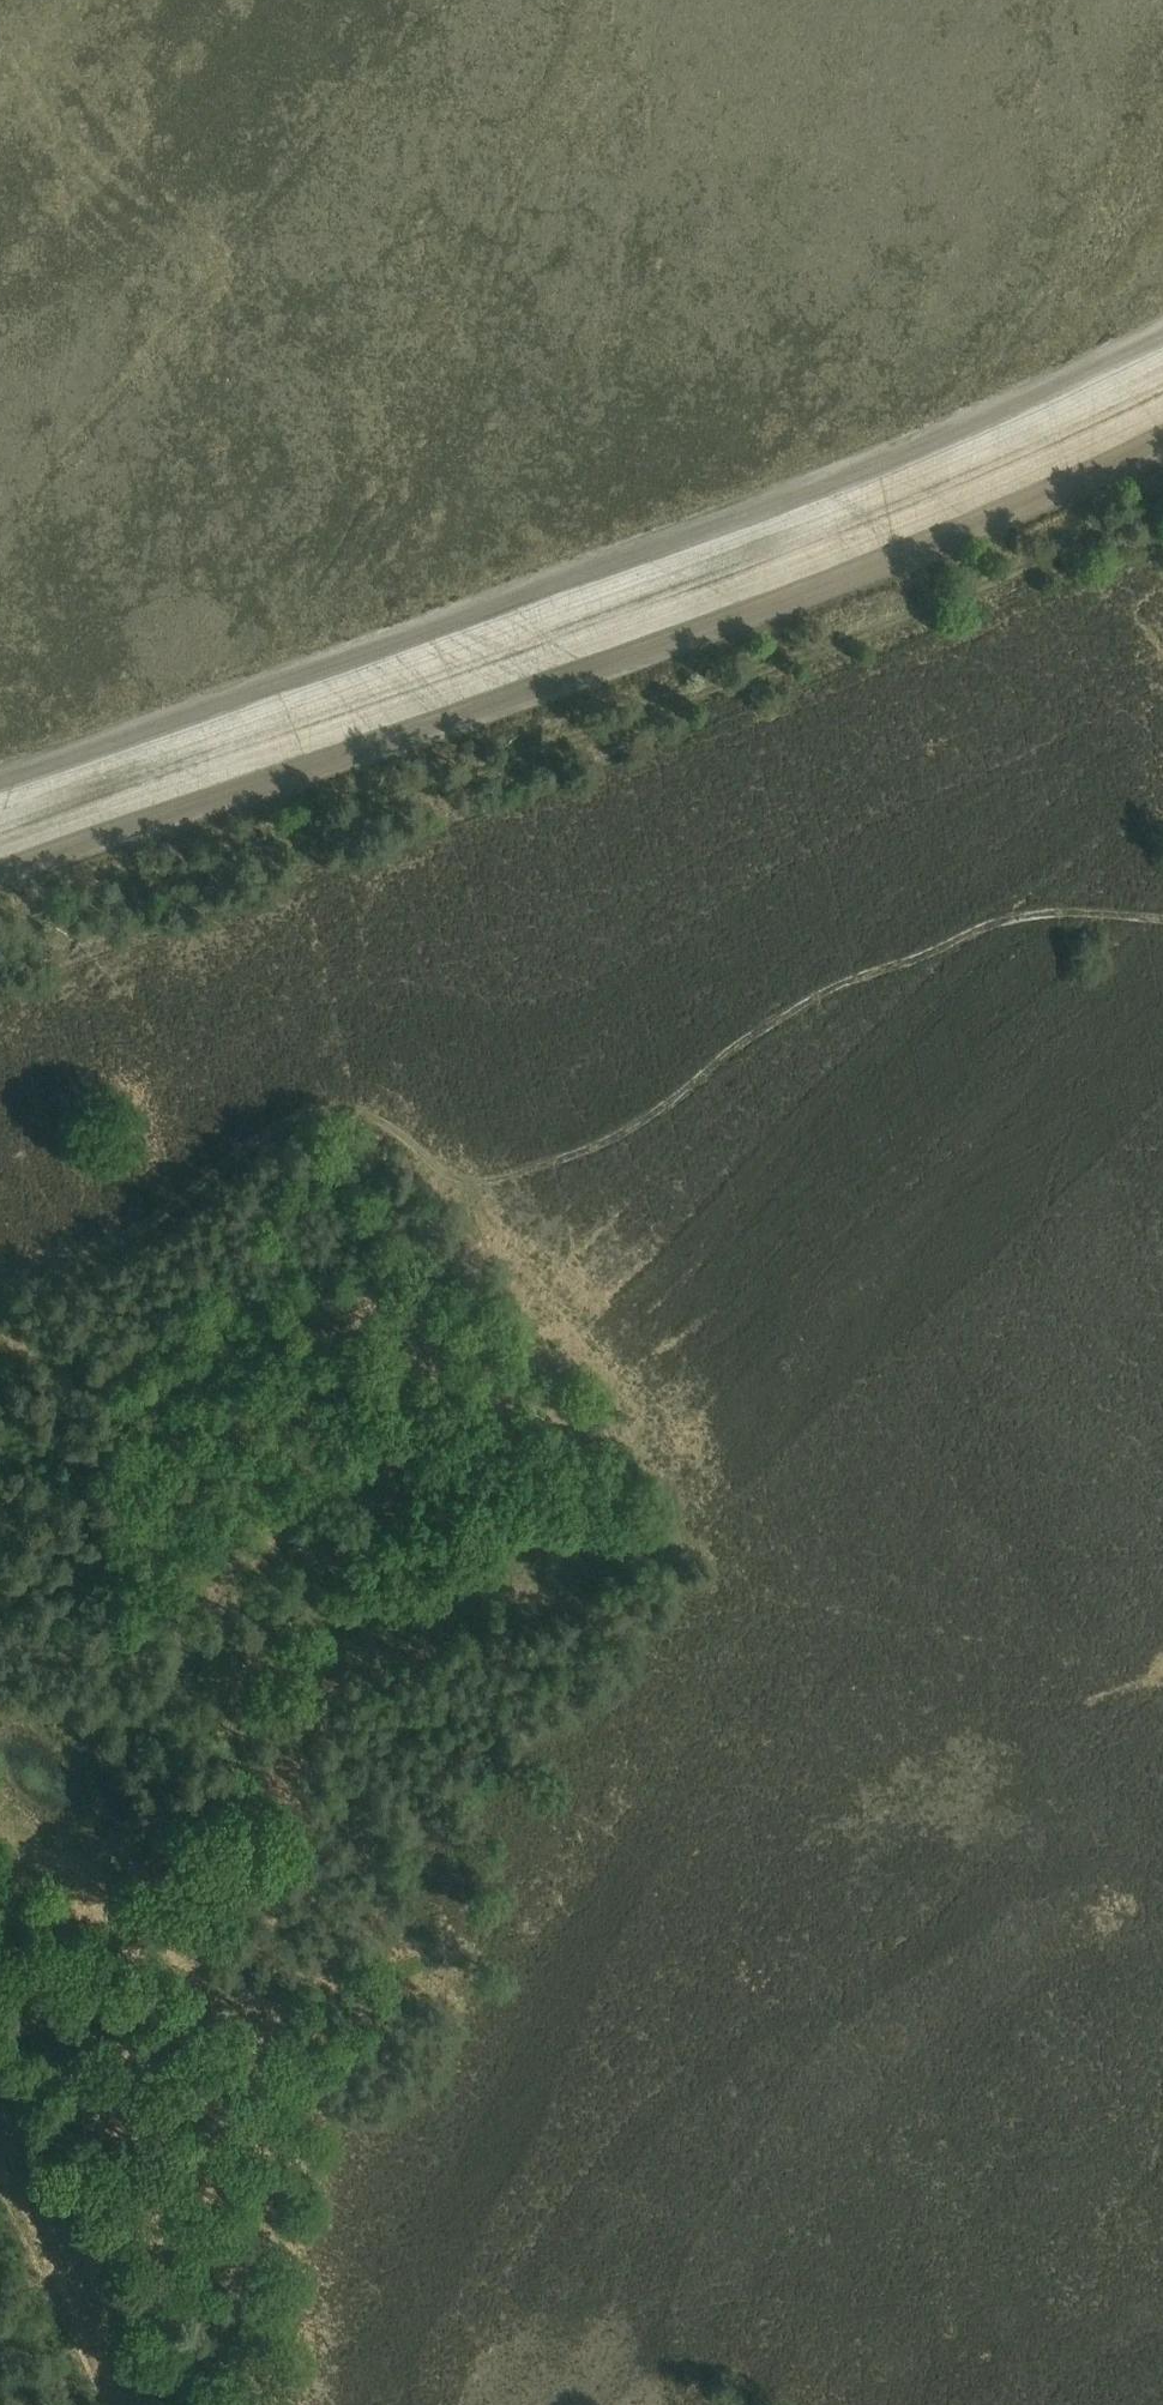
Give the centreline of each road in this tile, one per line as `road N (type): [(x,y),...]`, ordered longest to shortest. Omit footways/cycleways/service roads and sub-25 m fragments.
road 1 (track): [(0,1268),(127,1236),(189,1200),(269,1132),(315,1108),(366,1112),(443,1170),(491,1180),(586,1151),(670,1103),(814,999),(996,924),(1046,912),(1162,918)]
road 2 (track): [(0,2133),(137,2404)]

